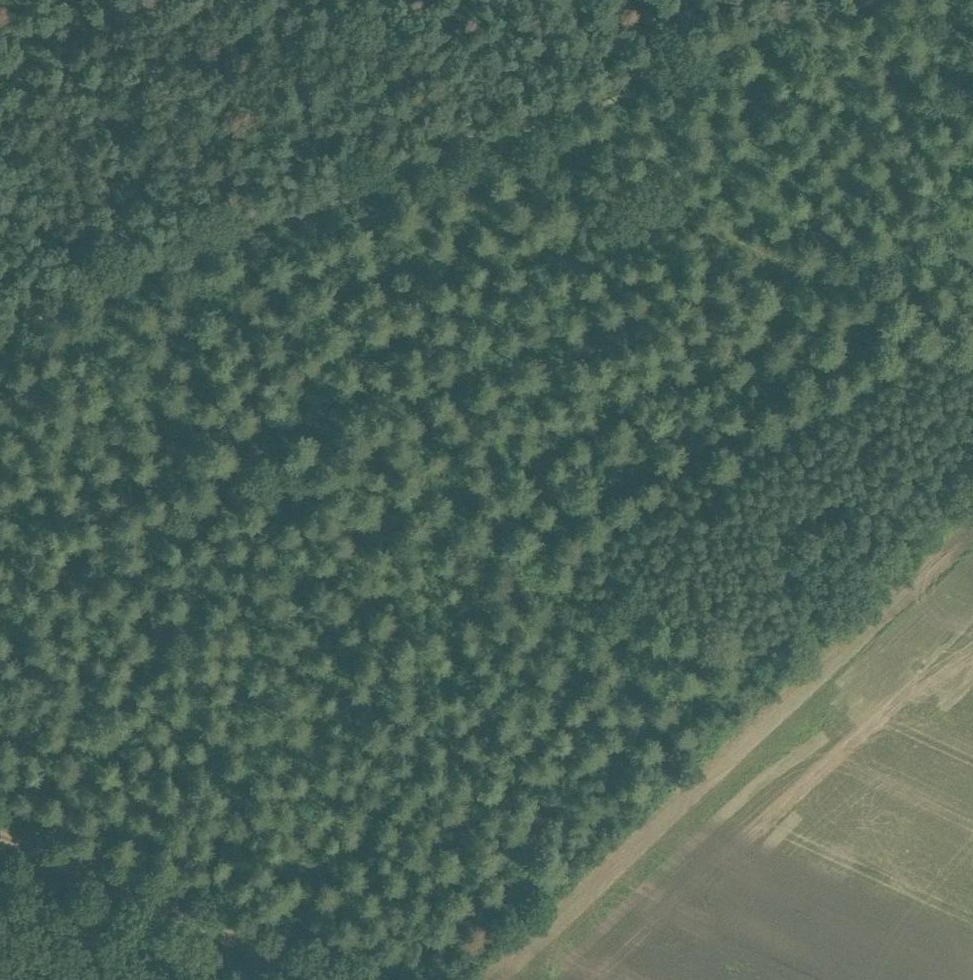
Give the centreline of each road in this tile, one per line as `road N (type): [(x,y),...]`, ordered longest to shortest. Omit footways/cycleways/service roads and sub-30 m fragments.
road 1 (track): [(323,979),(0,835)]

